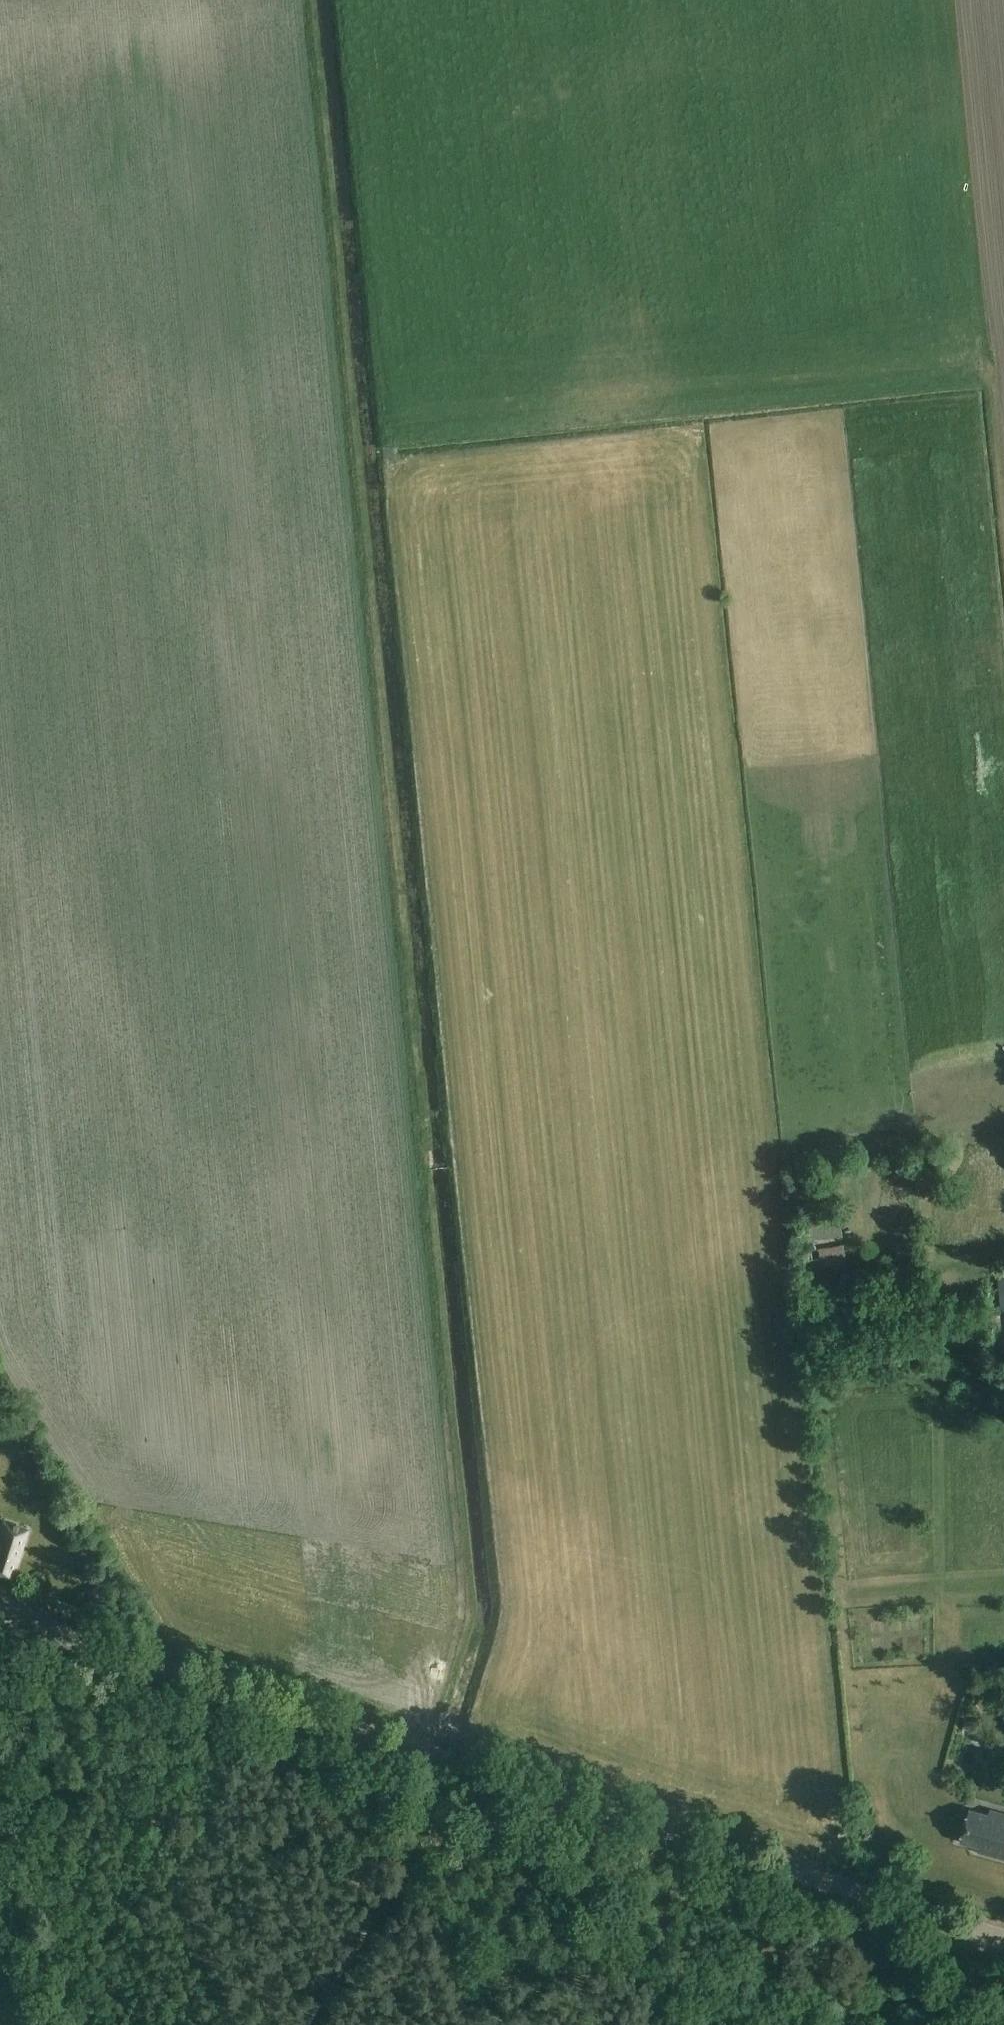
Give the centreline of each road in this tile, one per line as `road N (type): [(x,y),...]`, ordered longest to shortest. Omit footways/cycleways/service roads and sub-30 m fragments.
road 1 (tertiary): [(1003,1936),(0,1608)]
road 2 (track): [(427,1748),(413,1801),(423,1870),(476,2024)]

